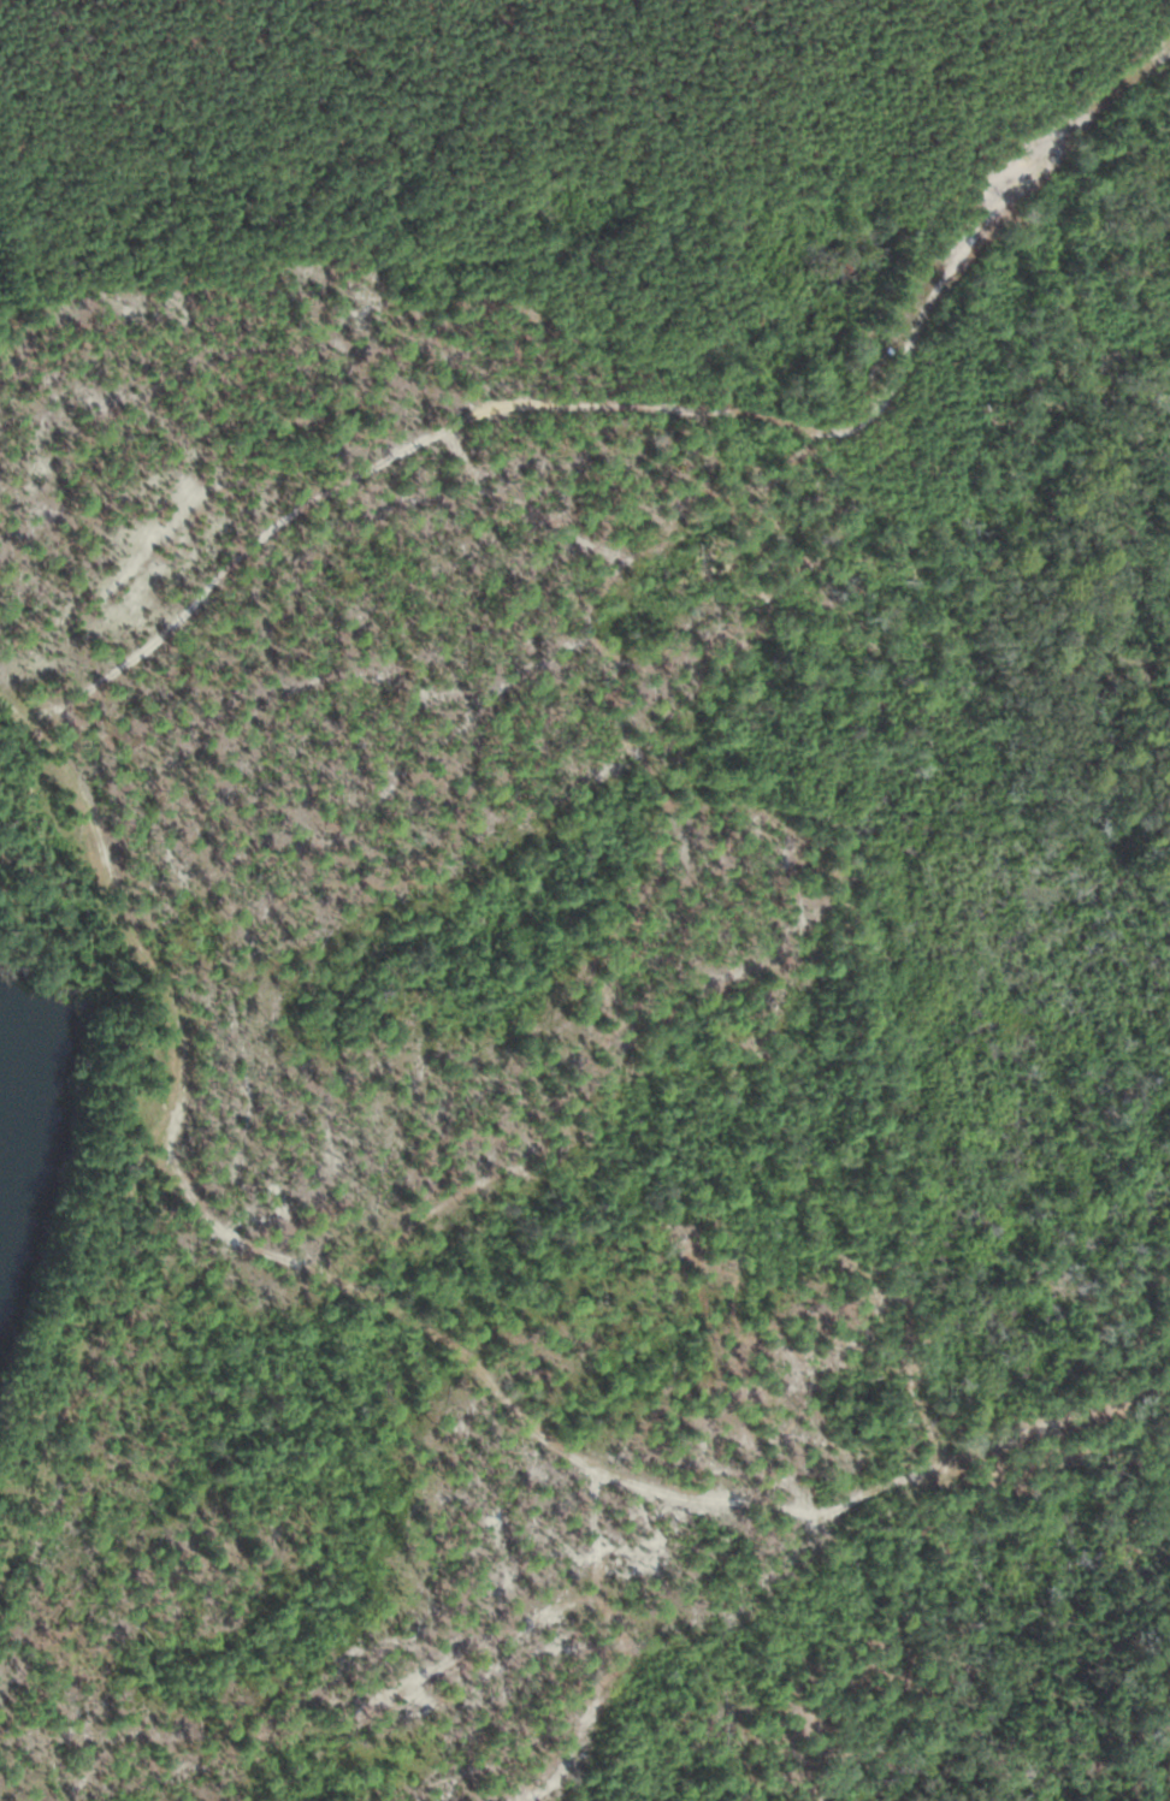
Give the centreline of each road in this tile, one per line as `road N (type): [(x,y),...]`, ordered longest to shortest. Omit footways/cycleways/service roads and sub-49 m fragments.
road 1 (track): [(0,705),(63,762),(152,907),(150,1054),(171,1167),(259,1242),(380,1290),(467,1347),(597,1461),(673,1494),(870,1509),(994,1457),(1044,1414),(1169,1385)]
road 2 (track): [(20,723),(155,641),(246,574),(288,522),(350,473),(456,427),(543,411),(682,407),(812,436),(874,431),(939,279),(1169,23)]

